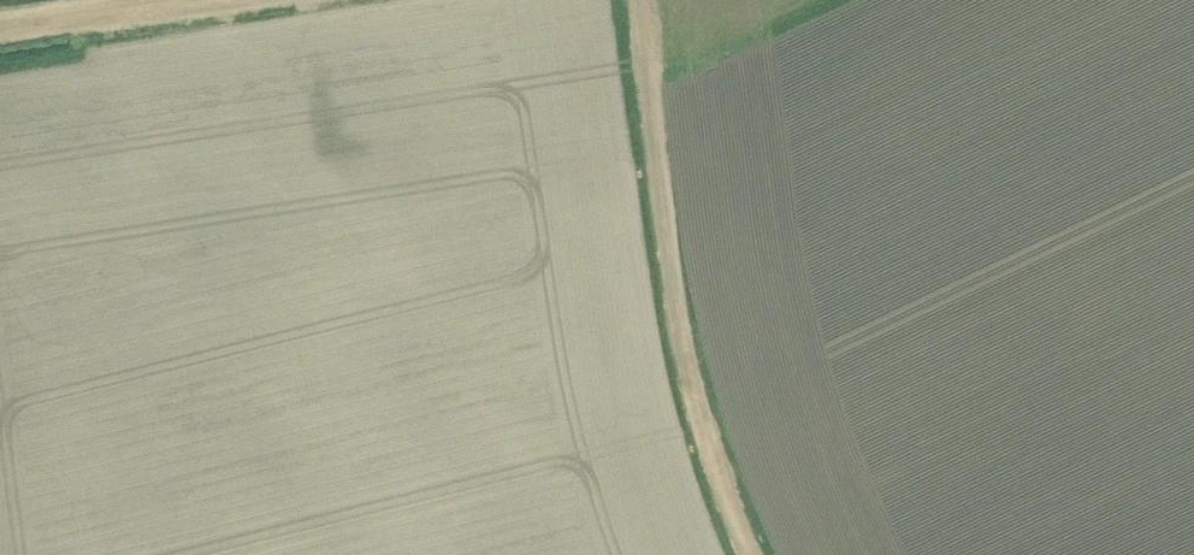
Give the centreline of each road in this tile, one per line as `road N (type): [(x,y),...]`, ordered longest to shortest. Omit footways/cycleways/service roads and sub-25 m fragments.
road 1 (track): [(636,0),(705,457),(751,554)]
road 2 (track): [(0,25),(176,0)]

